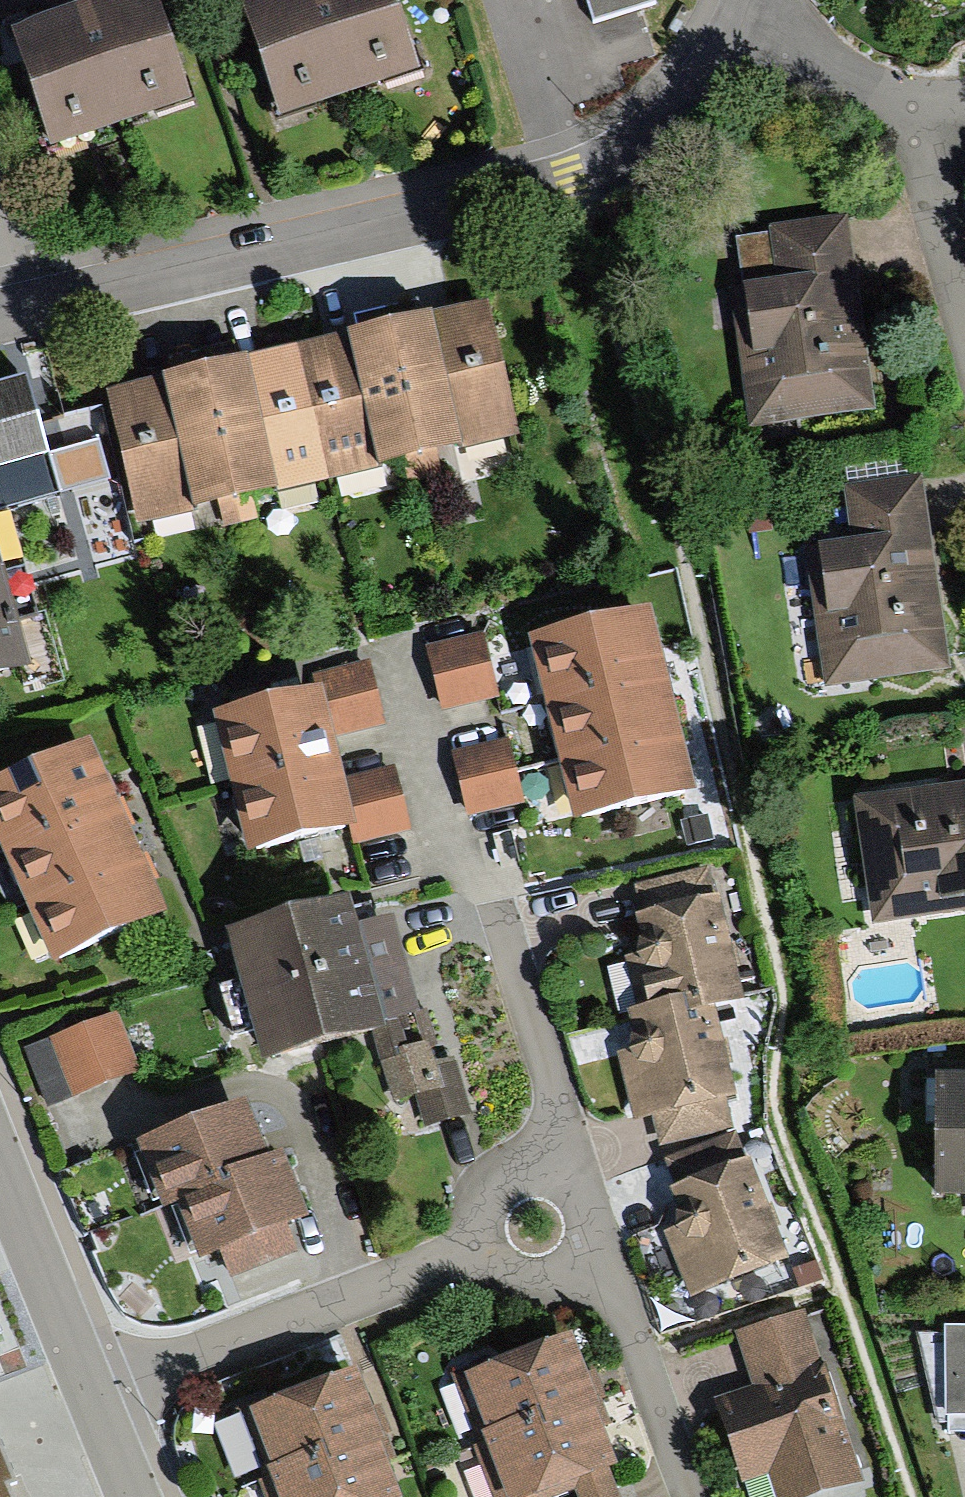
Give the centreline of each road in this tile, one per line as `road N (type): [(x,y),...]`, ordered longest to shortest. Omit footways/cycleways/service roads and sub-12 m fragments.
road 1 (residential): [(0,314),(567,183),(645,137),(705,83),(744,7)]
road 2 (residential): [(539,1171),(559,1097),(497,889),(453,862),(397,642)]
road 3 (residential): [(89,1385),(484,1245)]
road 4 (residential): [(575,1267),(625,1306),(691,1496)]
road 5 (tertiary): [(89,1385),(0,1161)]
road 6 (residential): [(920,99),(964,300)]
road 7 (residential): [(744,7),(920,99)]
road 8 (residential): [(575,1267),(586,1252),(591,1216),(573,1185),(539,1171)]
road 9 (tertiary): [(136,1496),(89,1385)]

